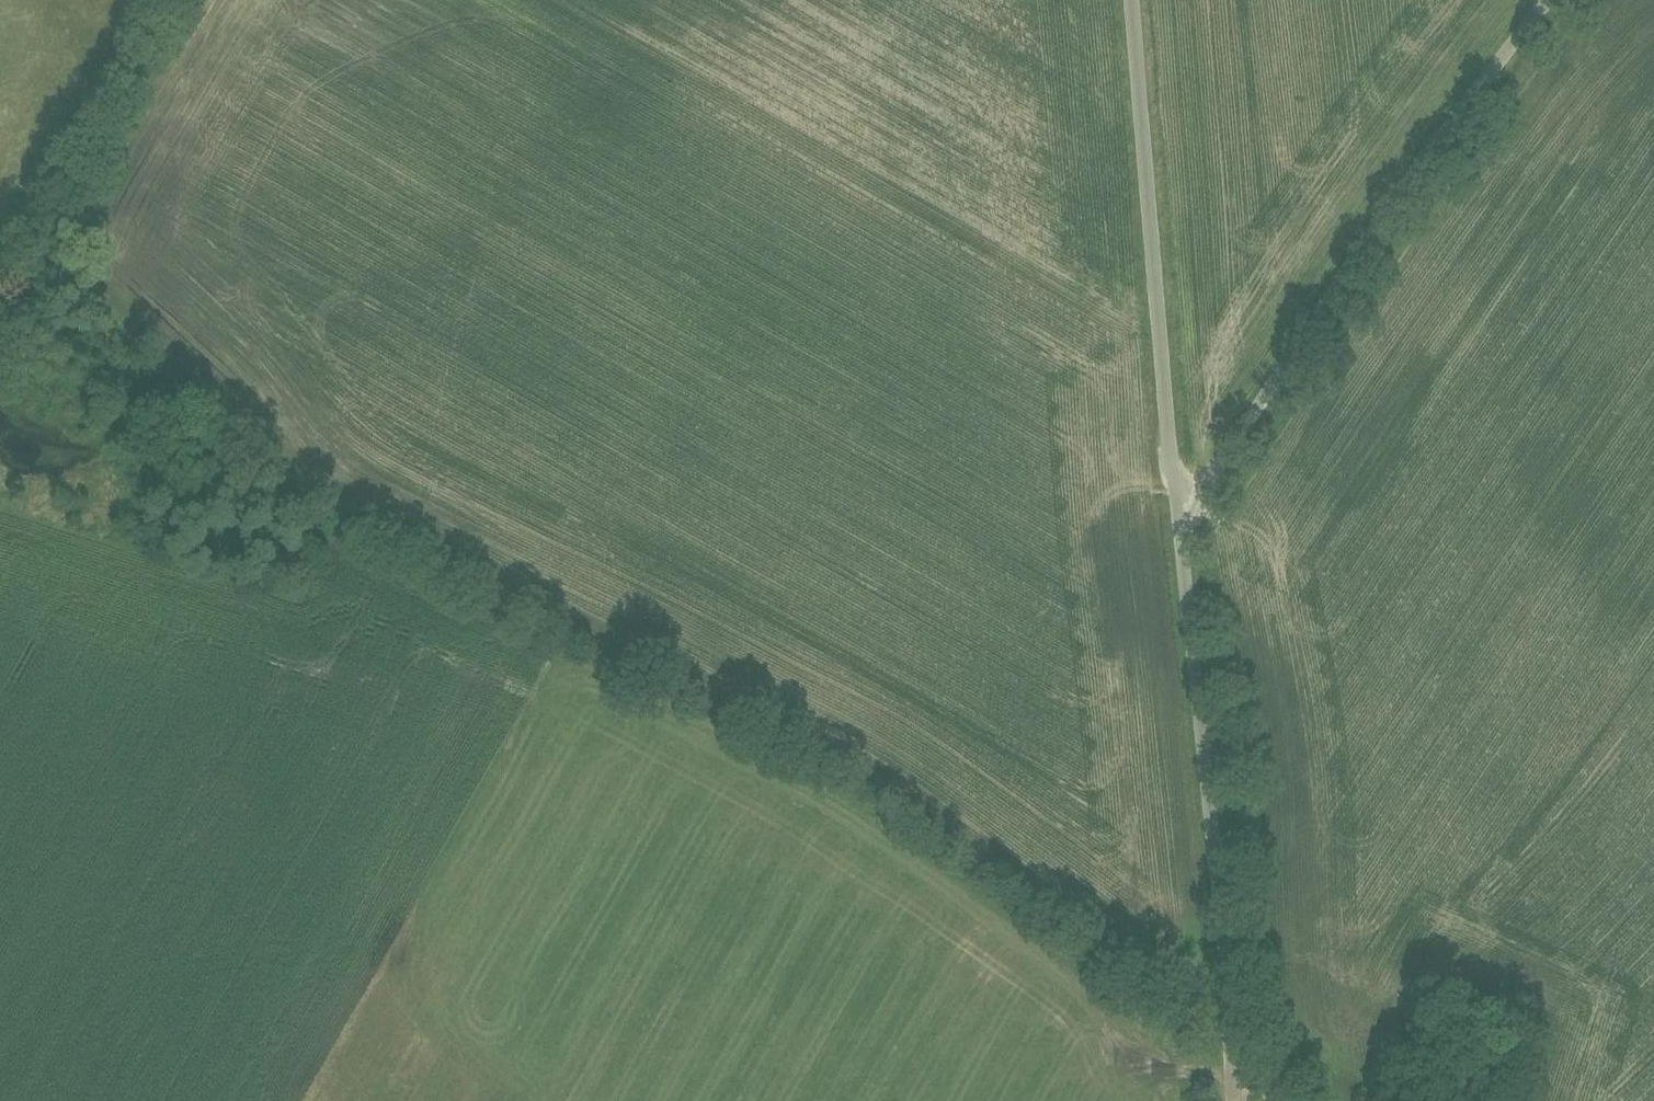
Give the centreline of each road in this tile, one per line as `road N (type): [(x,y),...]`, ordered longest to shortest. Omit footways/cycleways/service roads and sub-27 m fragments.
road 1 (unclassified): [(1177,525),(1574,0)]
road 2 (unclassified): [(1233,1100),(1177,525)]
road 3 (unclassified): [(1177,525),(1129,0)]

